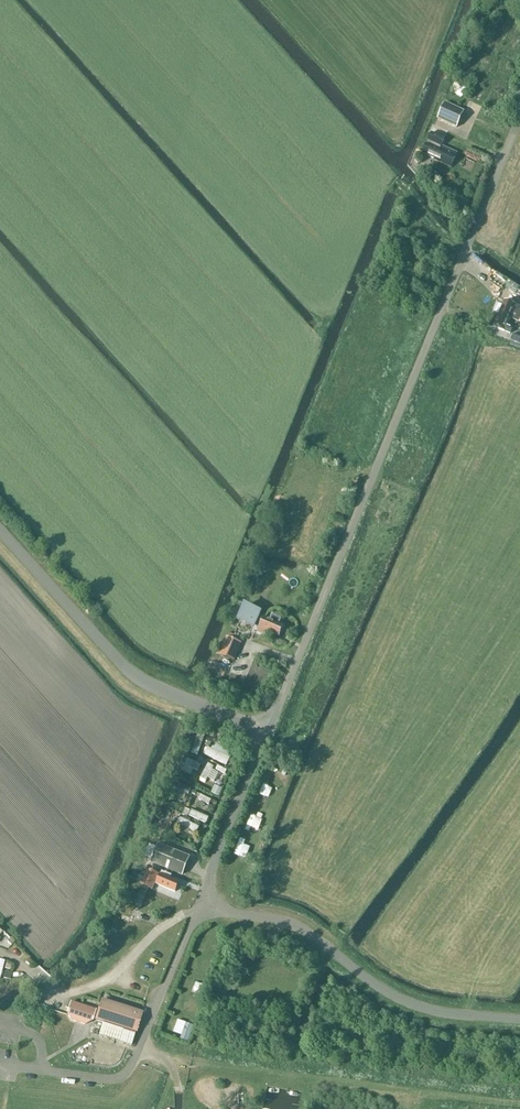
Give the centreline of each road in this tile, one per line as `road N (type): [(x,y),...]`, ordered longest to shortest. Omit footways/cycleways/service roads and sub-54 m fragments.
road 1 (unclassified): [(267,731),(519,128)]
road 2 (unclassified): [(201,900),(290,924),(413,1005),(519,1020)]
road 3 (unclassified): [(267,731),(138,679),(0,529)]
road 4 (unclassified): [(42,1070),(114,1078),(128,1069),(196,913)]
road 5 (unclassified): [(201,900),(267,731)]
road 6 (unclassified): [(59,996),(111,977),(164,925),(196,913)]

